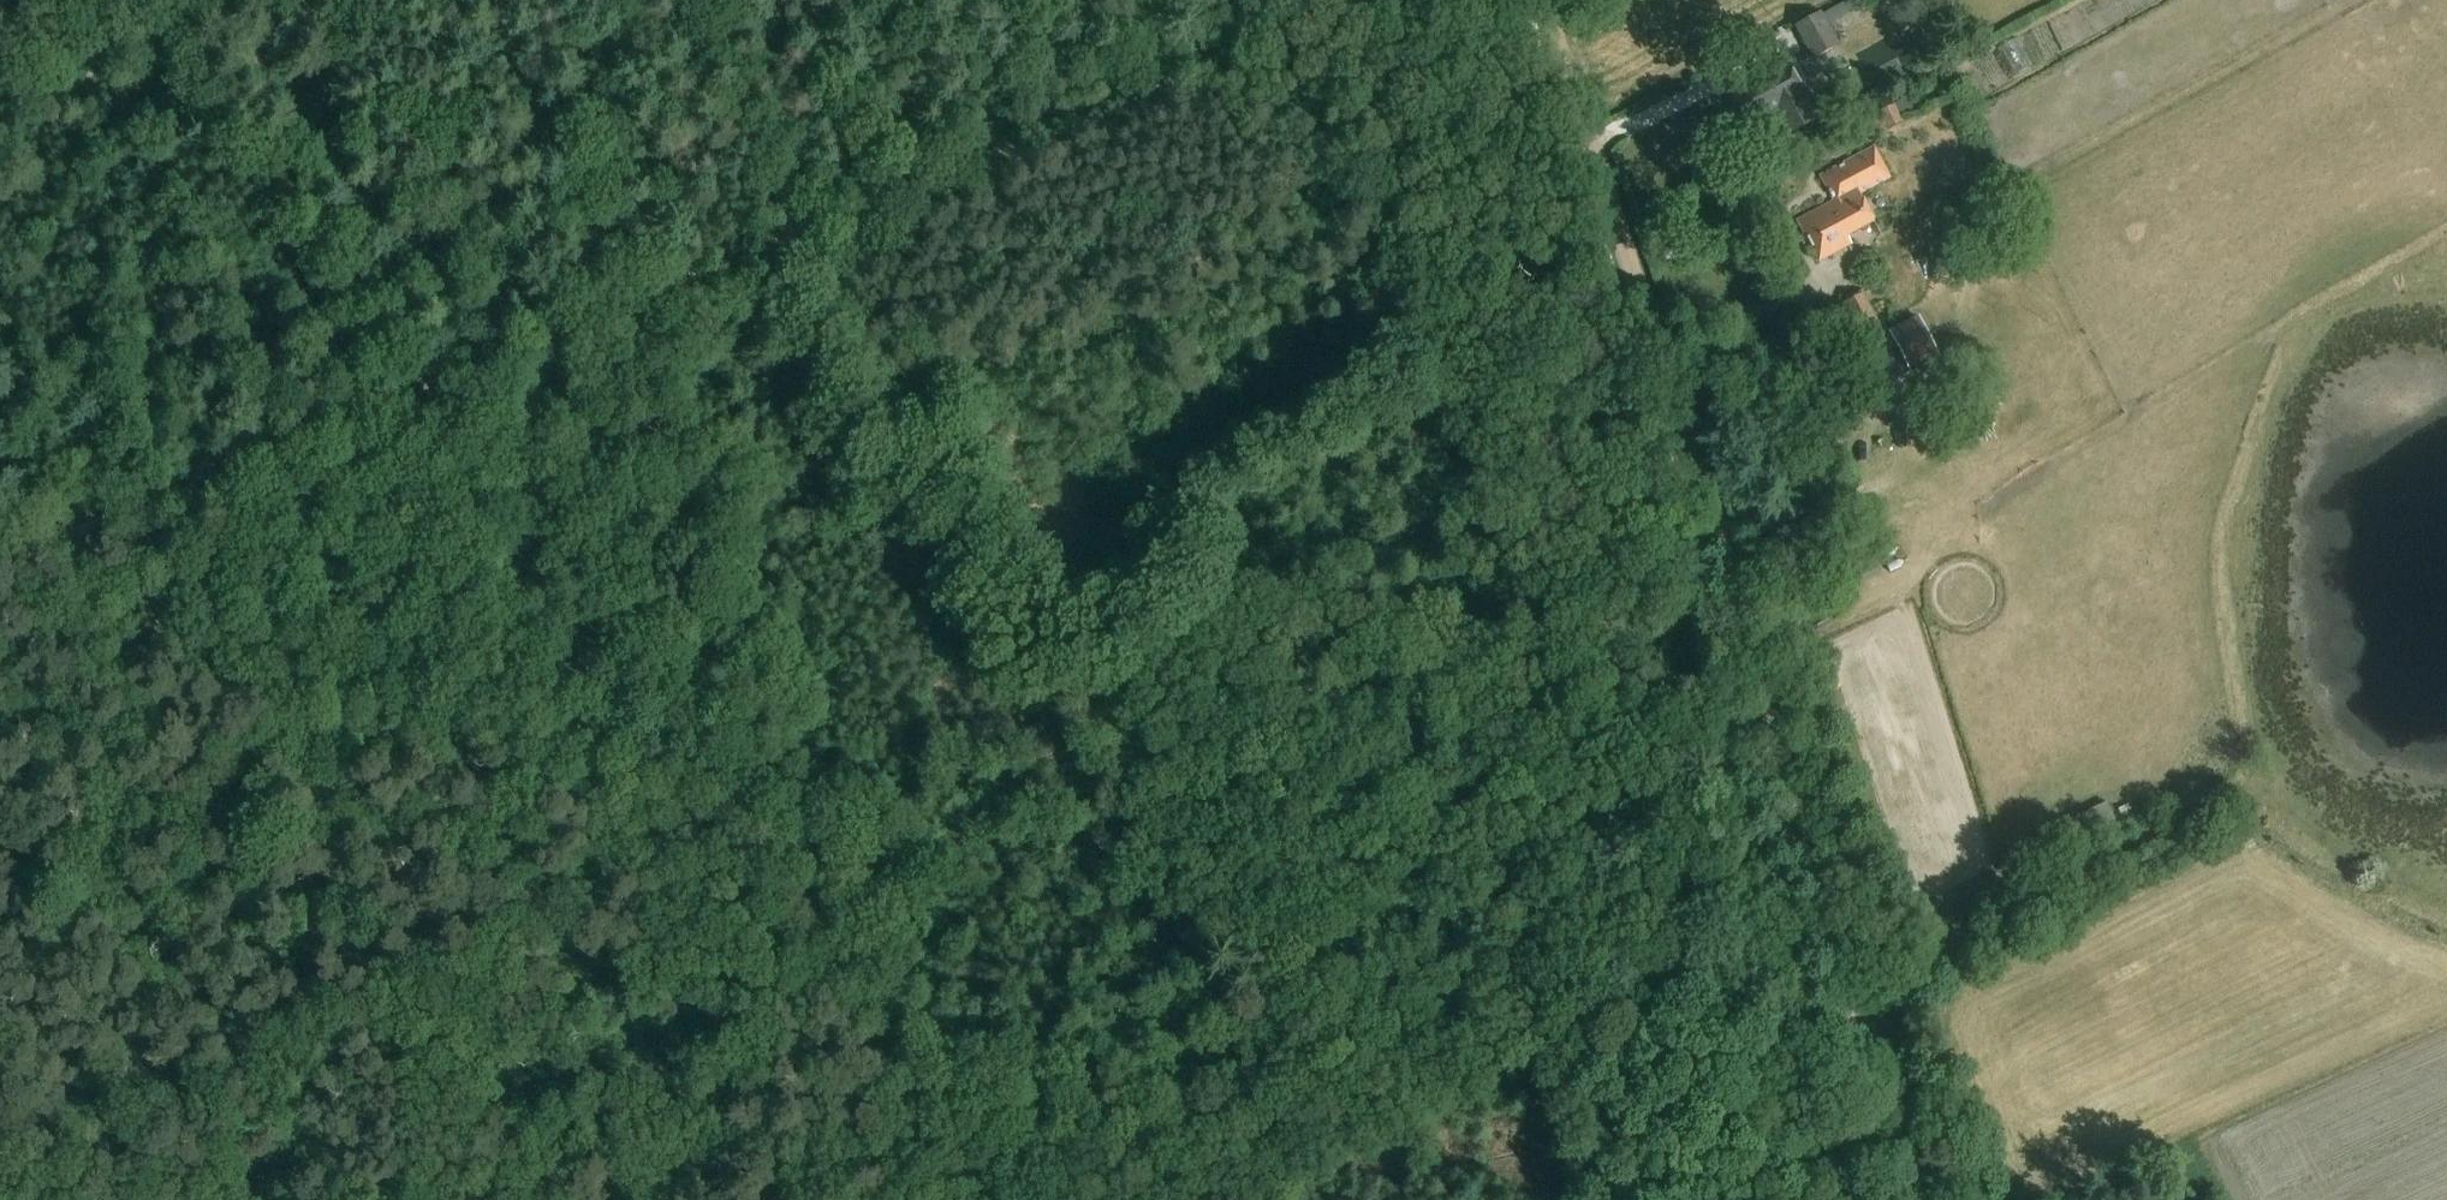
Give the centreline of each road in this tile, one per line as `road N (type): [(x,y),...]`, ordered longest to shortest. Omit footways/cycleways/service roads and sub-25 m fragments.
road 1 (track): [(1927,1199),(1894,1091),(1815,894),(1552,0)]

